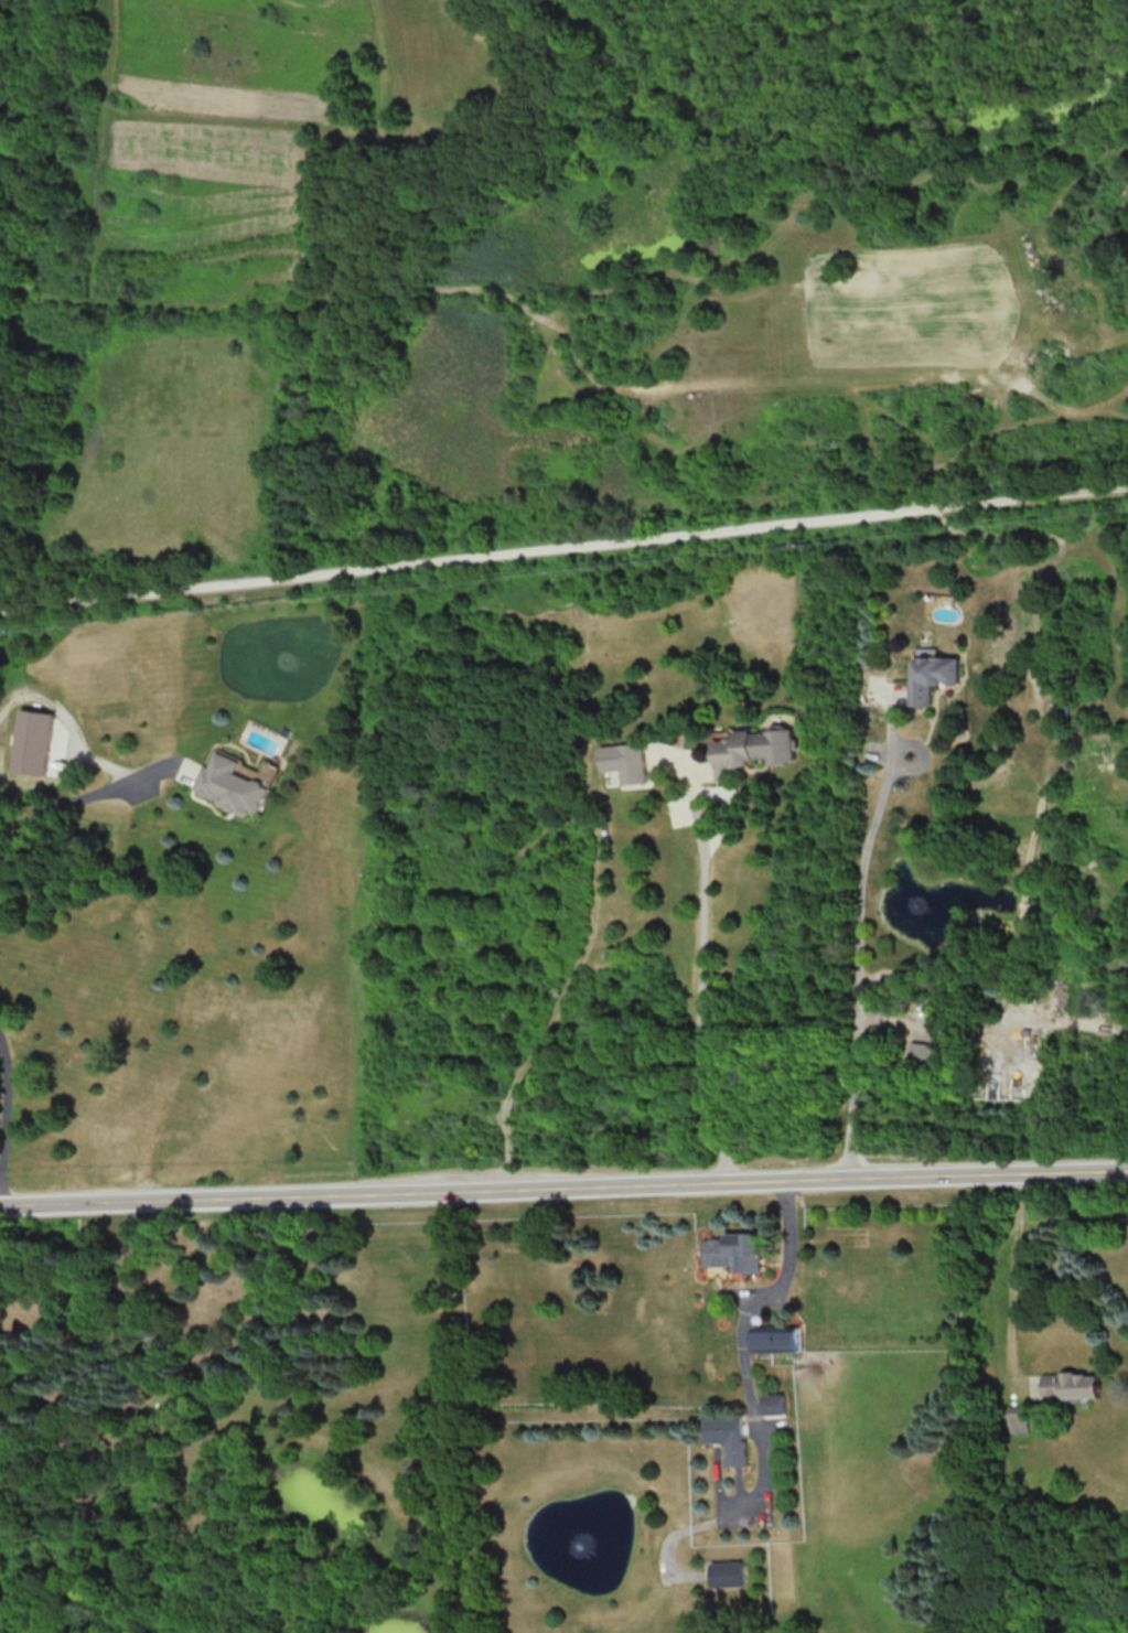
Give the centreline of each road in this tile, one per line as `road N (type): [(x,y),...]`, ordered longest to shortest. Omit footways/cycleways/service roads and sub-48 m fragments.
road 1 (secondary): [(0,1206),(1127,1174)]

